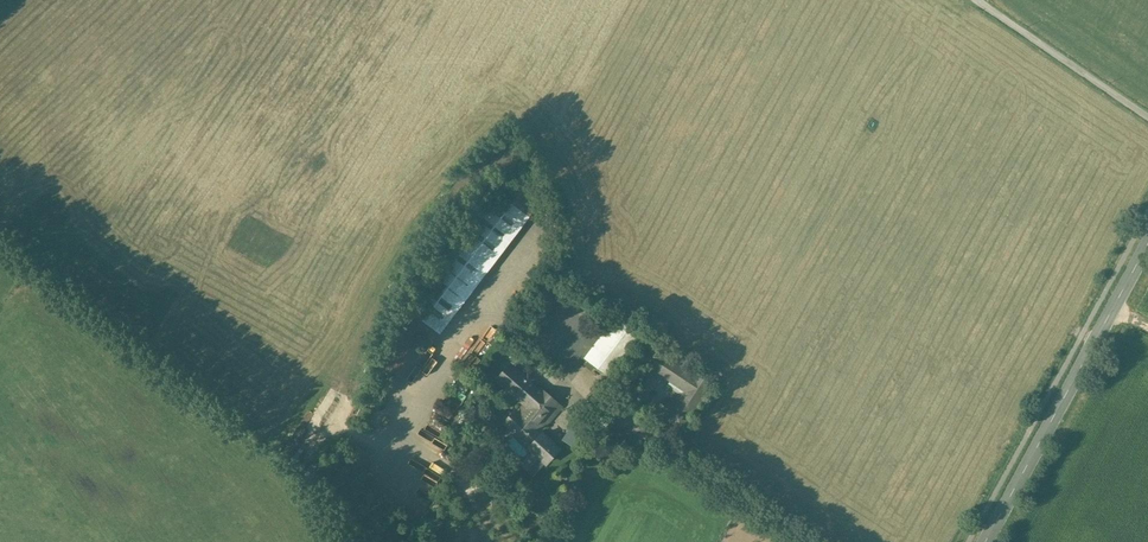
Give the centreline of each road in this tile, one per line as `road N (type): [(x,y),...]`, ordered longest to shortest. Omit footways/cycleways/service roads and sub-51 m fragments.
road 1 (tertiary): [(1147,245),(987,541)]
road 2 (unclassified): [(979,0),(1147,118)]

